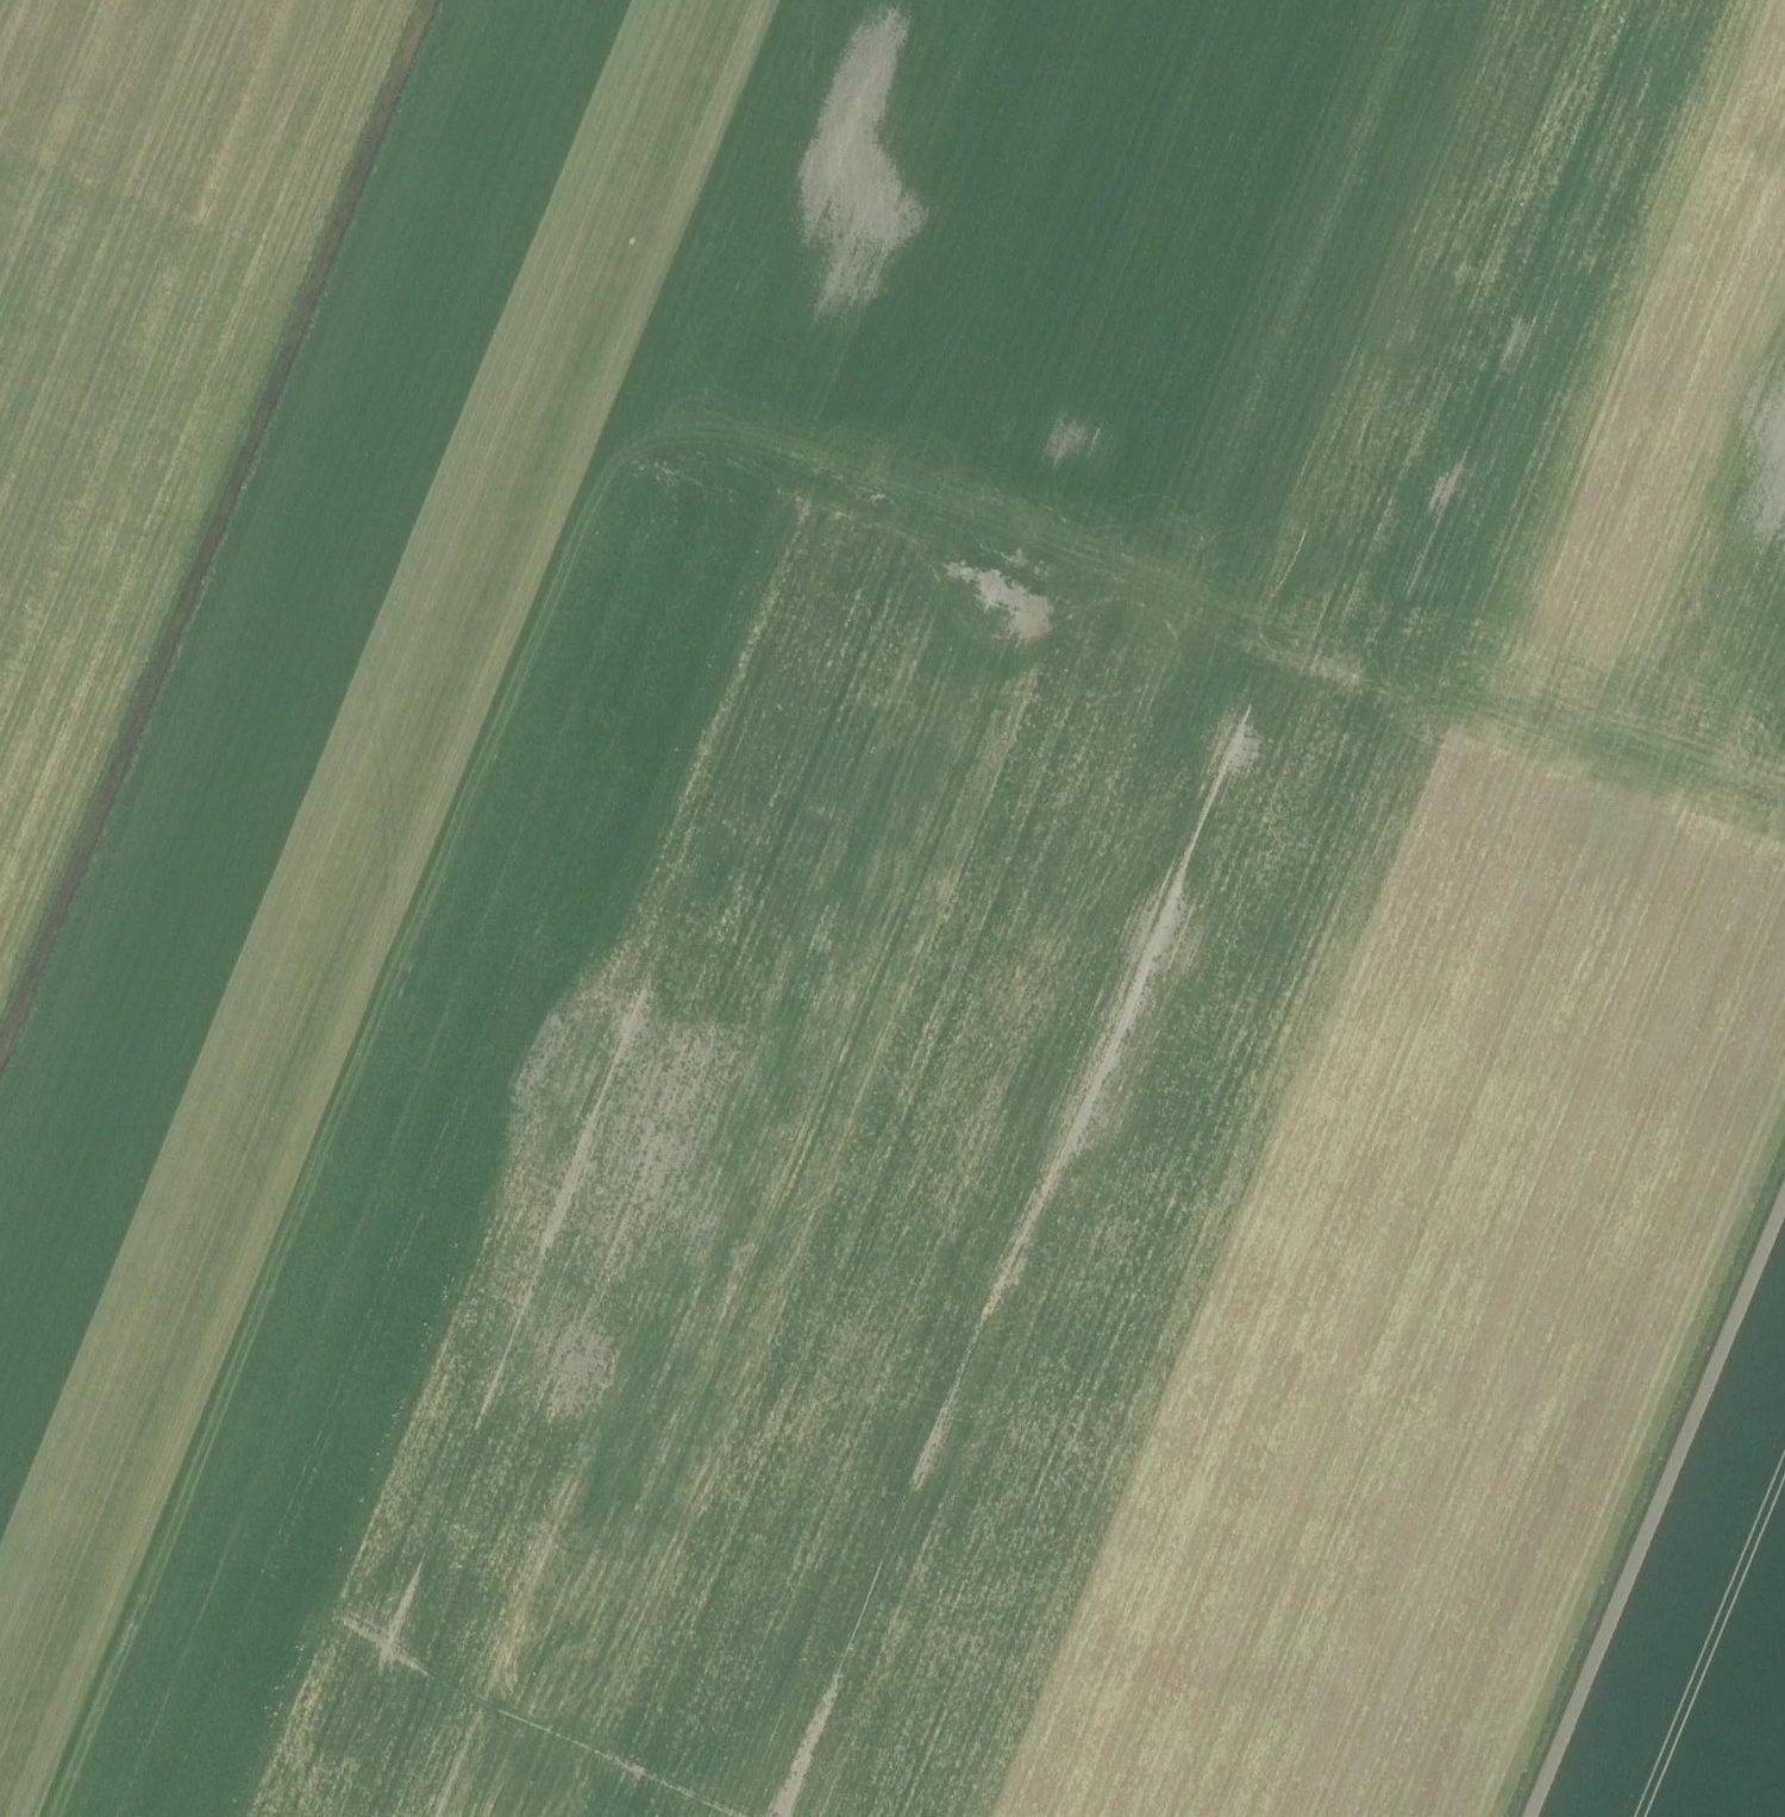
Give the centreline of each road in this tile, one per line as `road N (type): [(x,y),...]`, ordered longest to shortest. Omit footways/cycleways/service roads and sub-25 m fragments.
road 1 (track): [(60,1816),(813,0)]

